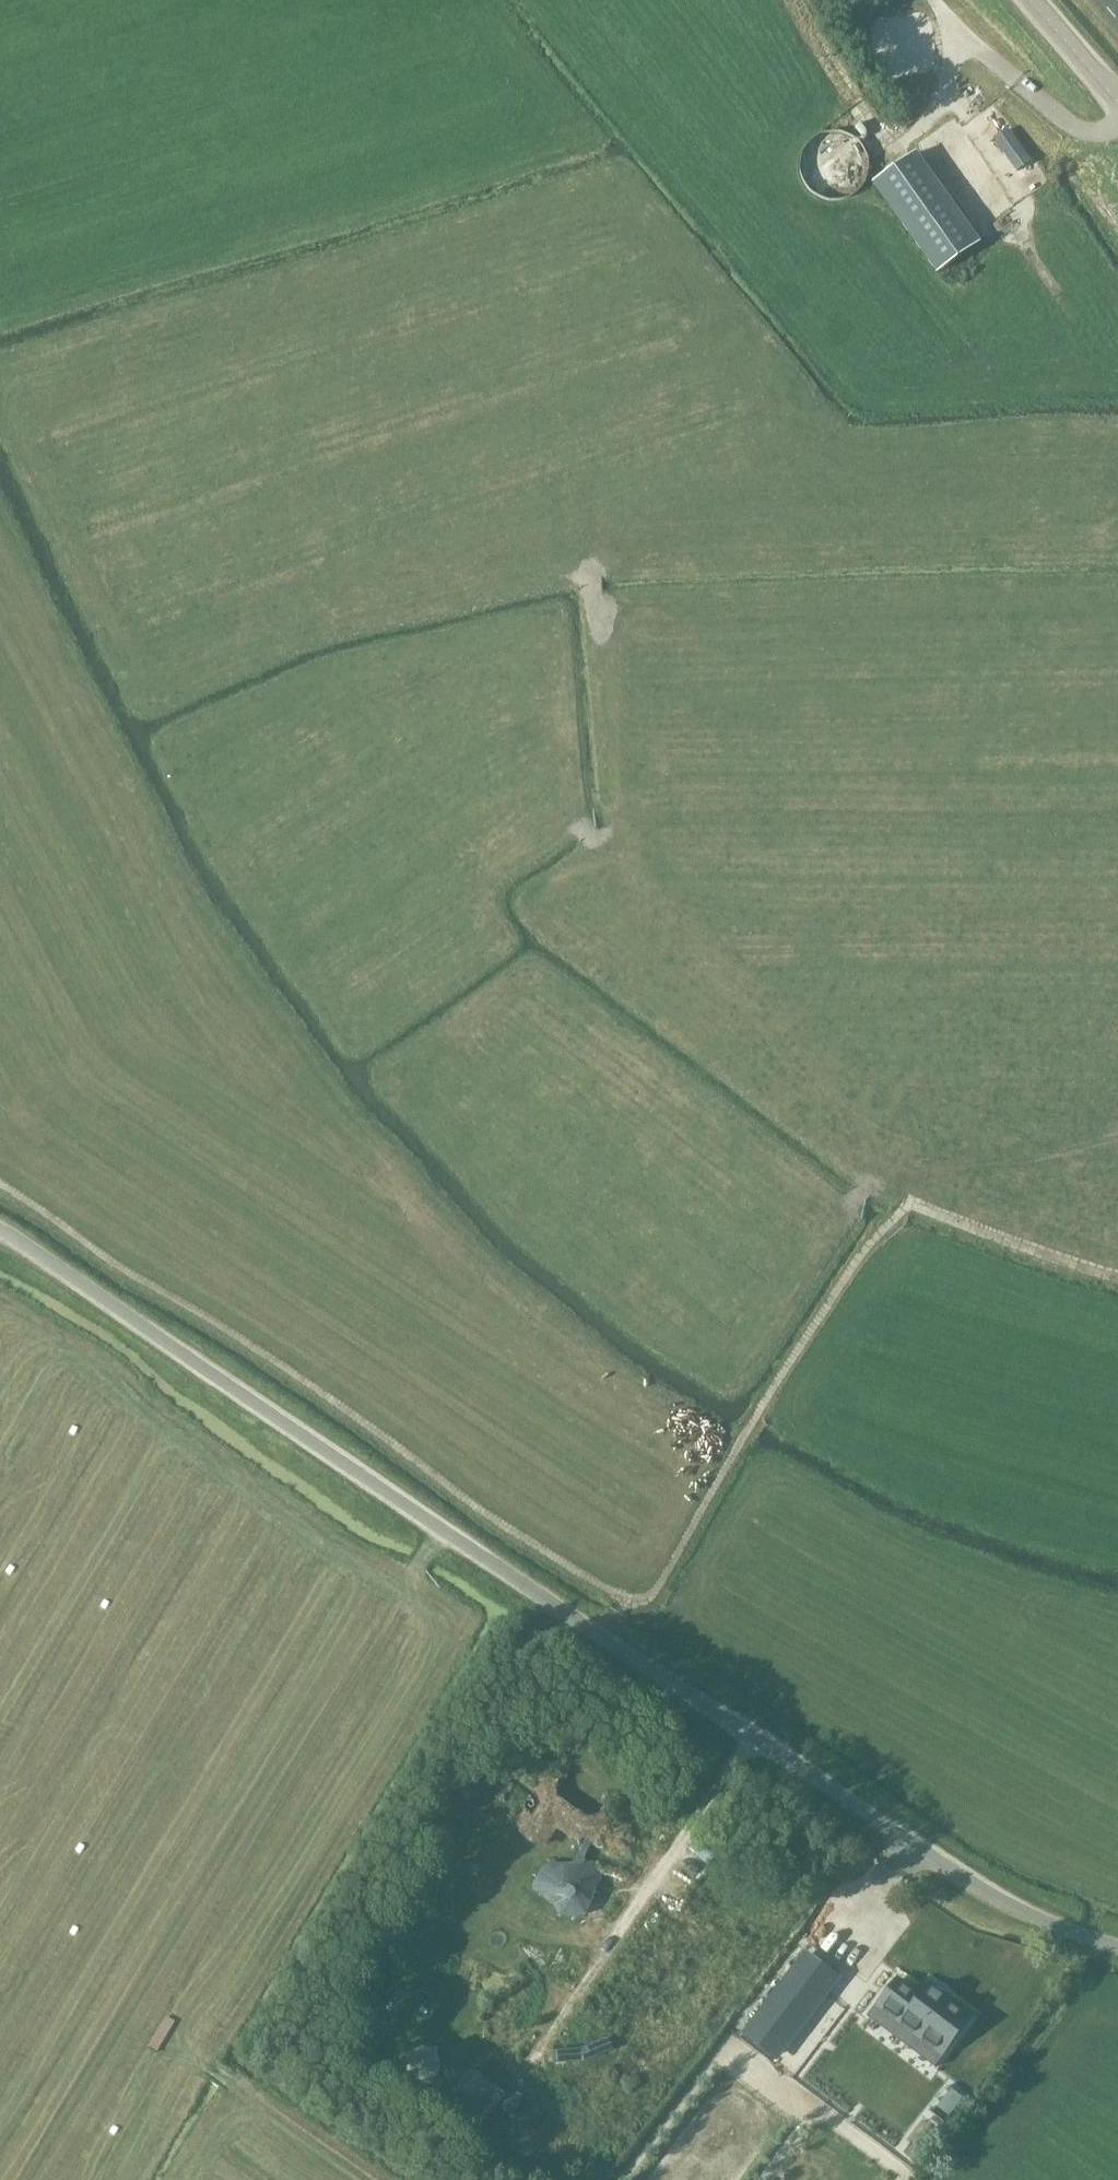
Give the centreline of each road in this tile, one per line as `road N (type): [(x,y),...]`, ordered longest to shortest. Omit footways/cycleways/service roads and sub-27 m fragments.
road 1 (track): [(0,1183),(587,1577),(636,1600),(659,1584),(850,1269),(911,1202),(1117,1268)]
road 2 (unclassified): [(1117,1949),(1035,1919),(946,1867),(0,1232)]
road 3 (unclassified): [(1117,107),(1027,0)]

